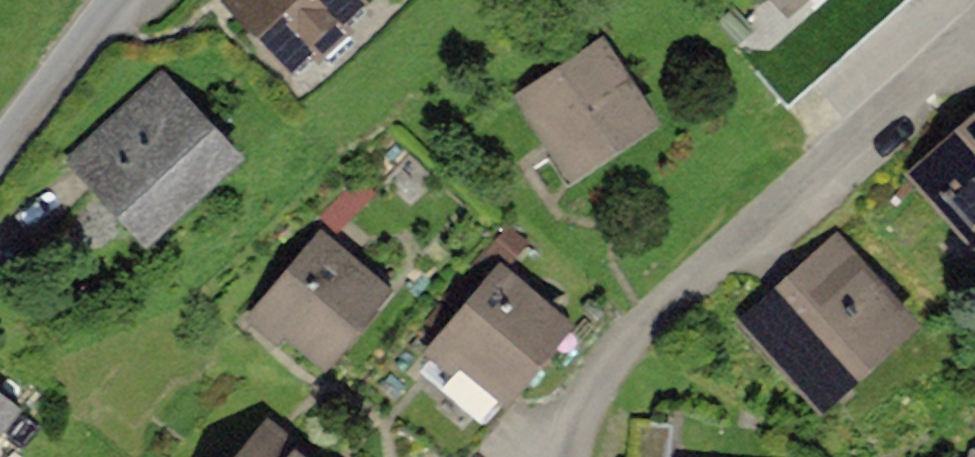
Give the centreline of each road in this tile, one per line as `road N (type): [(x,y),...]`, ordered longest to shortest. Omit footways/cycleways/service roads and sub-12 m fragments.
road 1 (residential): [(567,456),(571,430),(638,333),(974,39)]
road 2 (residential): [(0,158),(126,0)]

